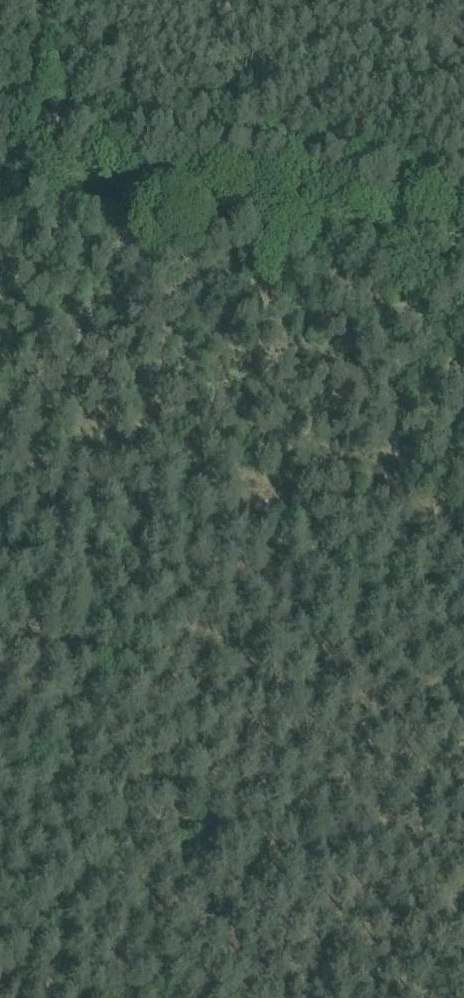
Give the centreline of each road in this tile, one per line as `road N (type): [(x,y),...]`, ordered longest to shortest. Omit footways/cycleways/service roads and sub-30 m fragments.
road 1 (track): [(463,528),(0,441)]
road 2 (track): [(463,189),(0,104)]
road 3 (track): [(46,129),(40,0)]

